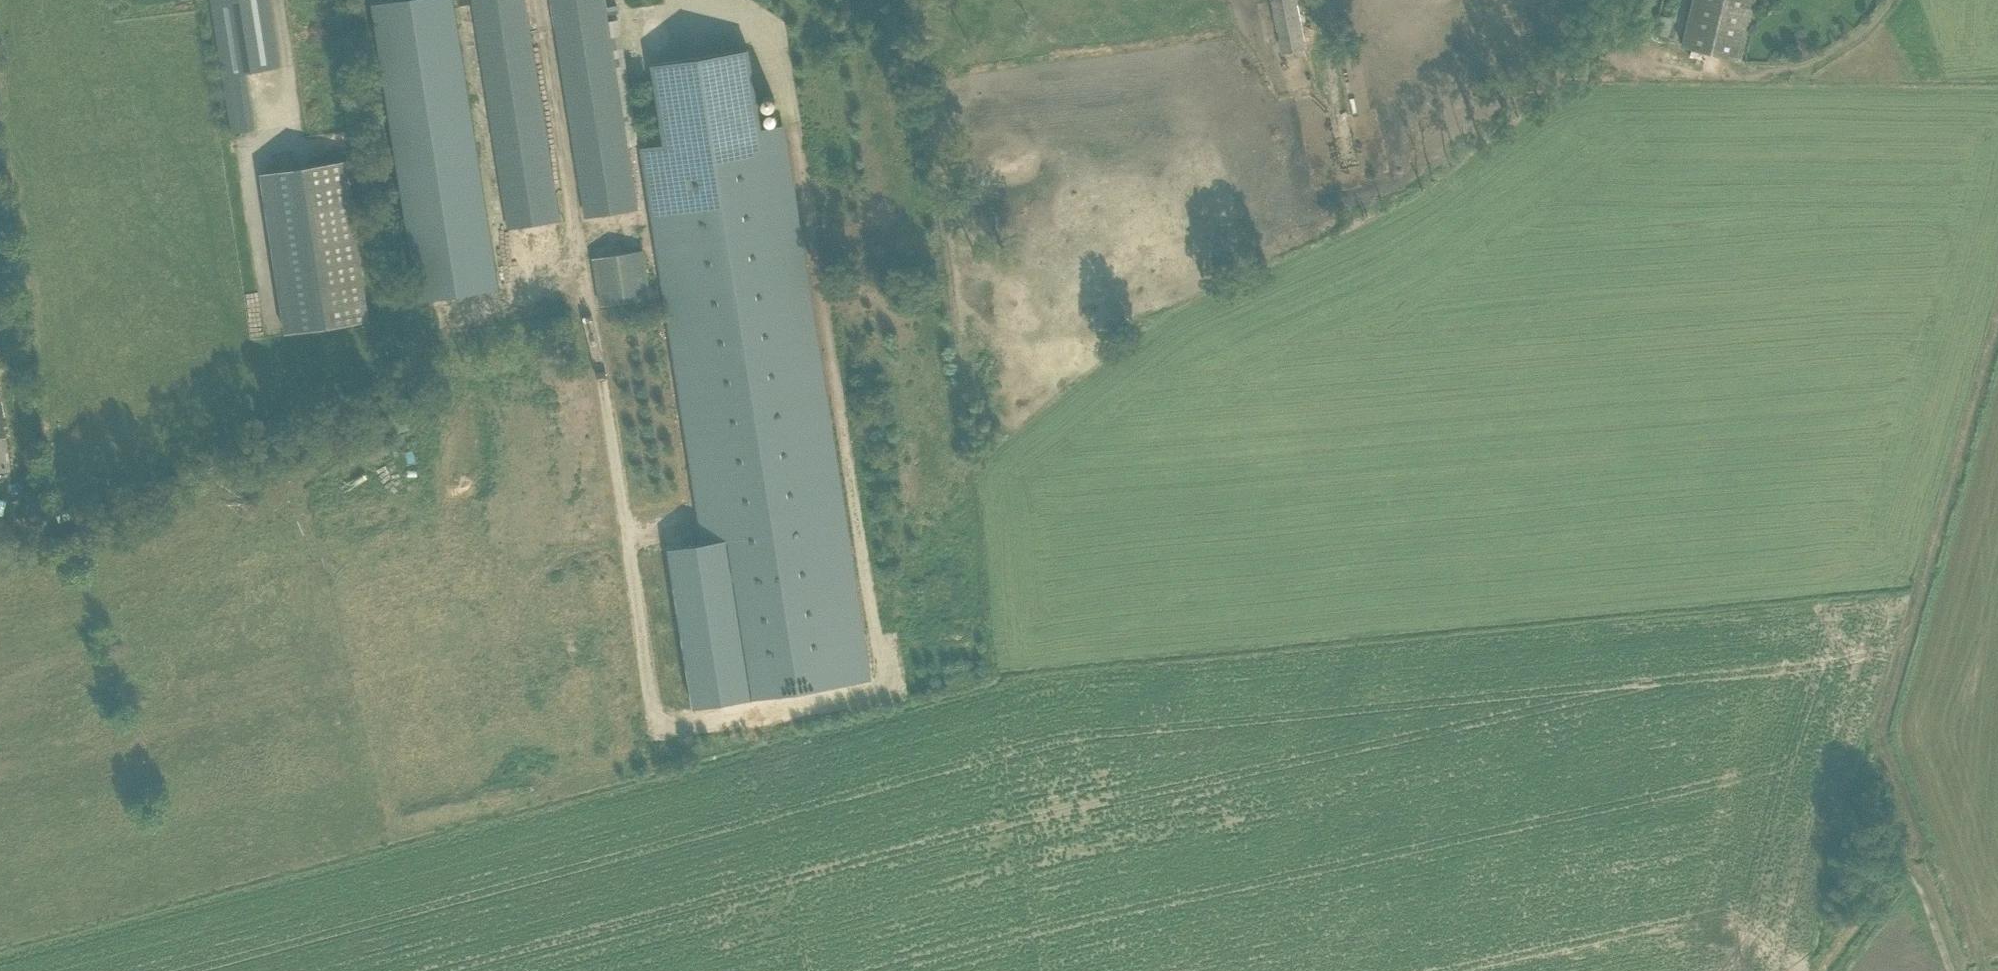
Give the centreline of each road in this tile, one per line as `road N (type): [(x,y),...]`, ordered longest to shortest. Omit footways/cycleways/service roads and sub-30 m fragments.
road 1 (track): [(1968,970),(1891,771)]

